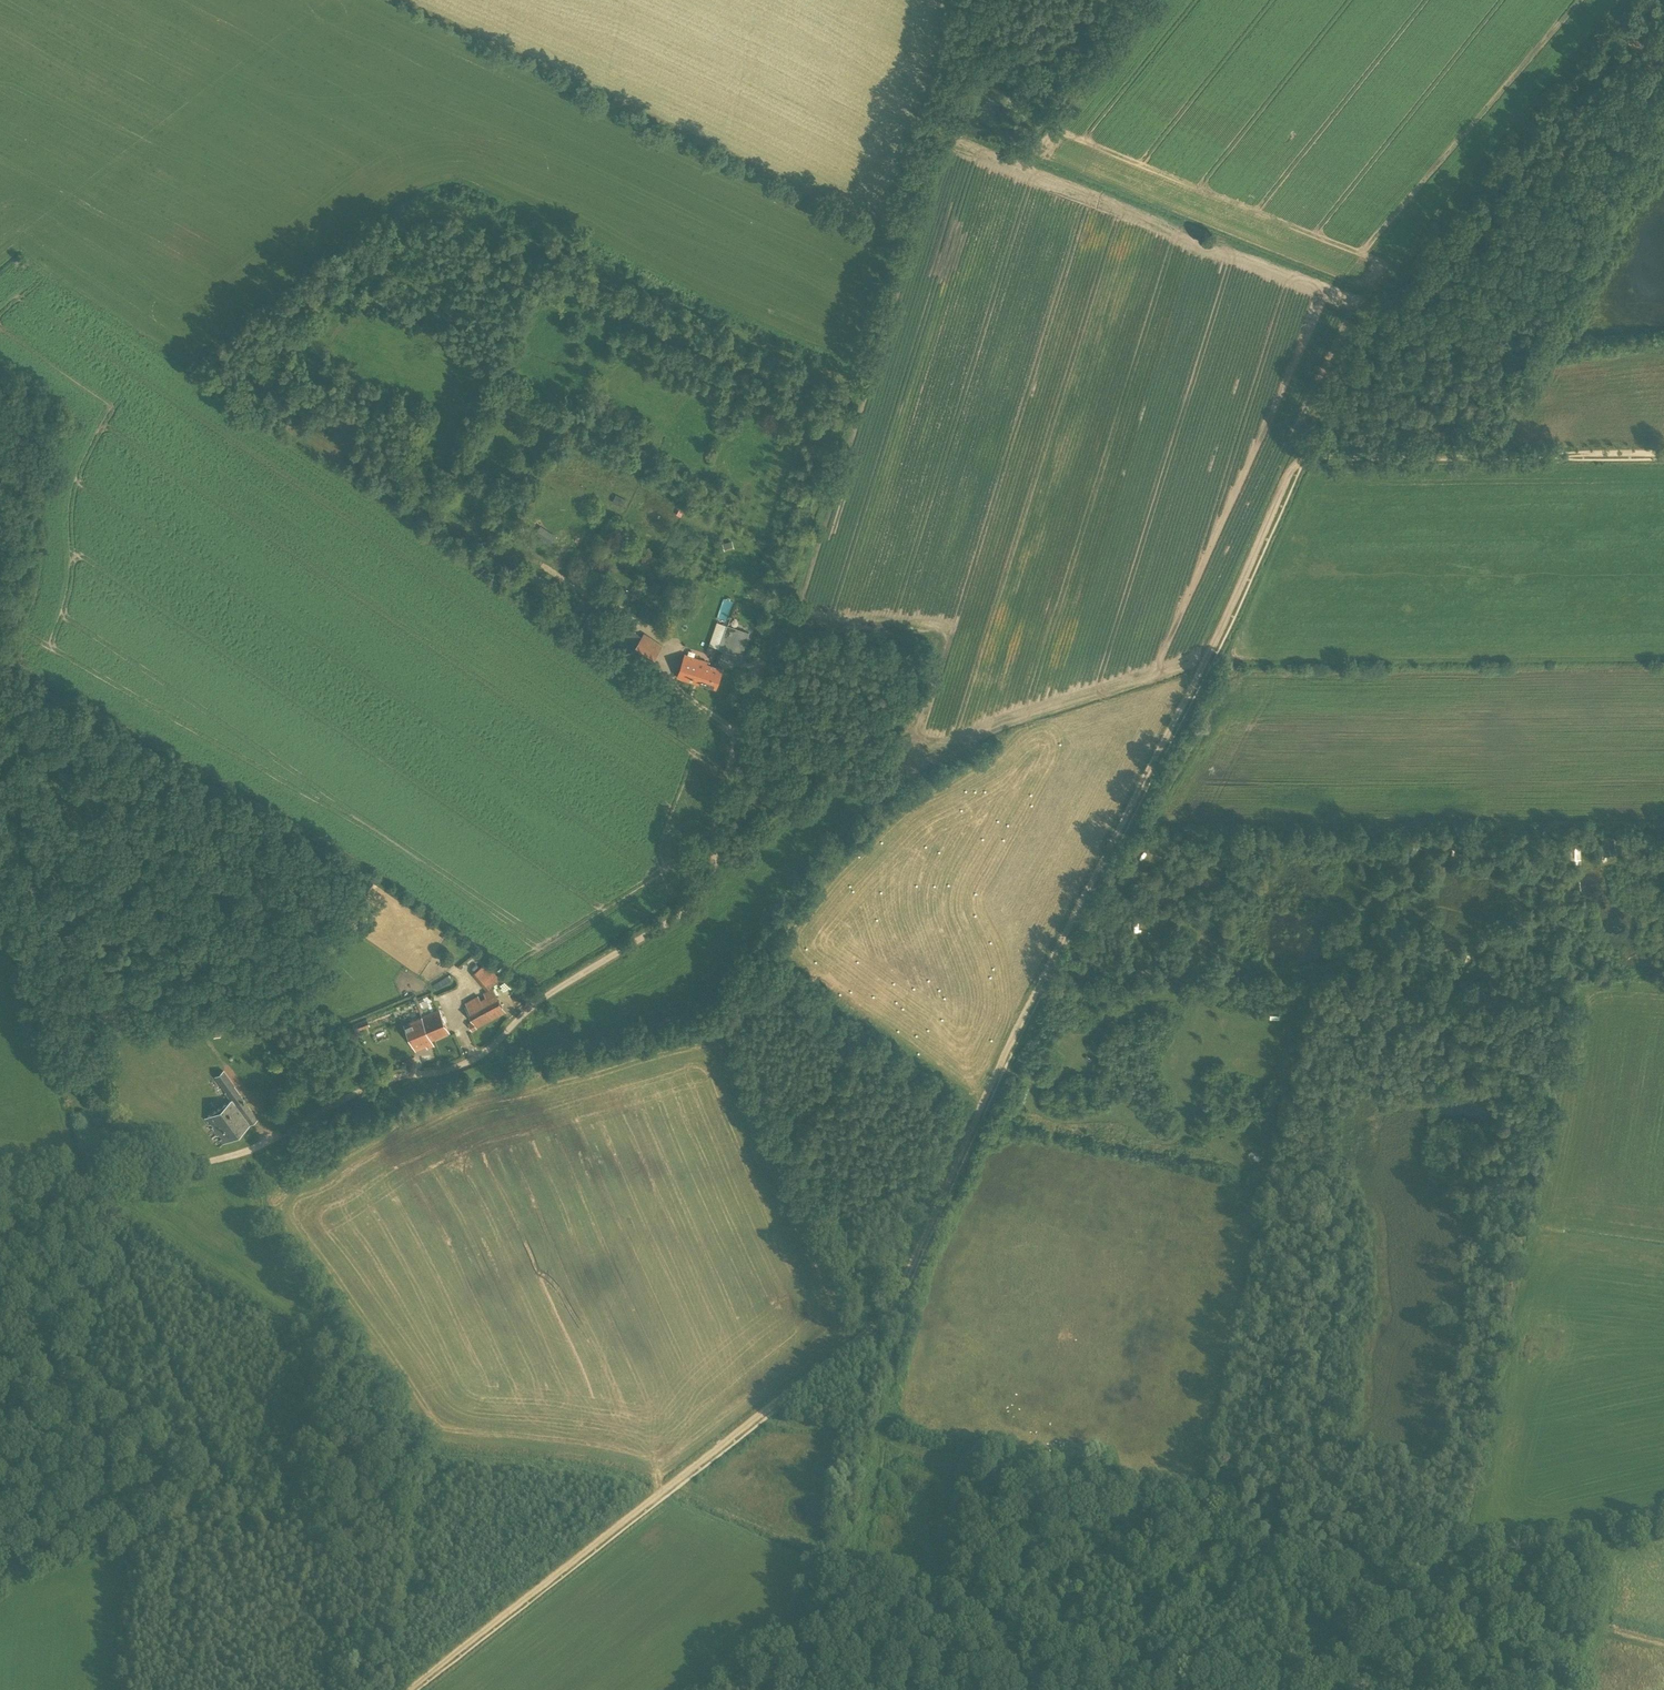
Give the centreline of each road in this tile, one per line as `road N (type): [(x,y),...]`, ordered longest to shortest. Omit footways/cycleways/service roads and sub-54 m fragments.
road 1 (track): [(407,1689),(894,1301),(1298,462),(1321,454),(1663,453)]
road 2 (track): [(0,1204),(242,1153),(380,1082),(467,1063),(532,1005),(709,892),(713,816),(974,0)]
road 3 (track): [(1305,463),(1394,274),(1627,0)]
road 4 (track): [(1545,888),(1627,859),(1663,855)]

